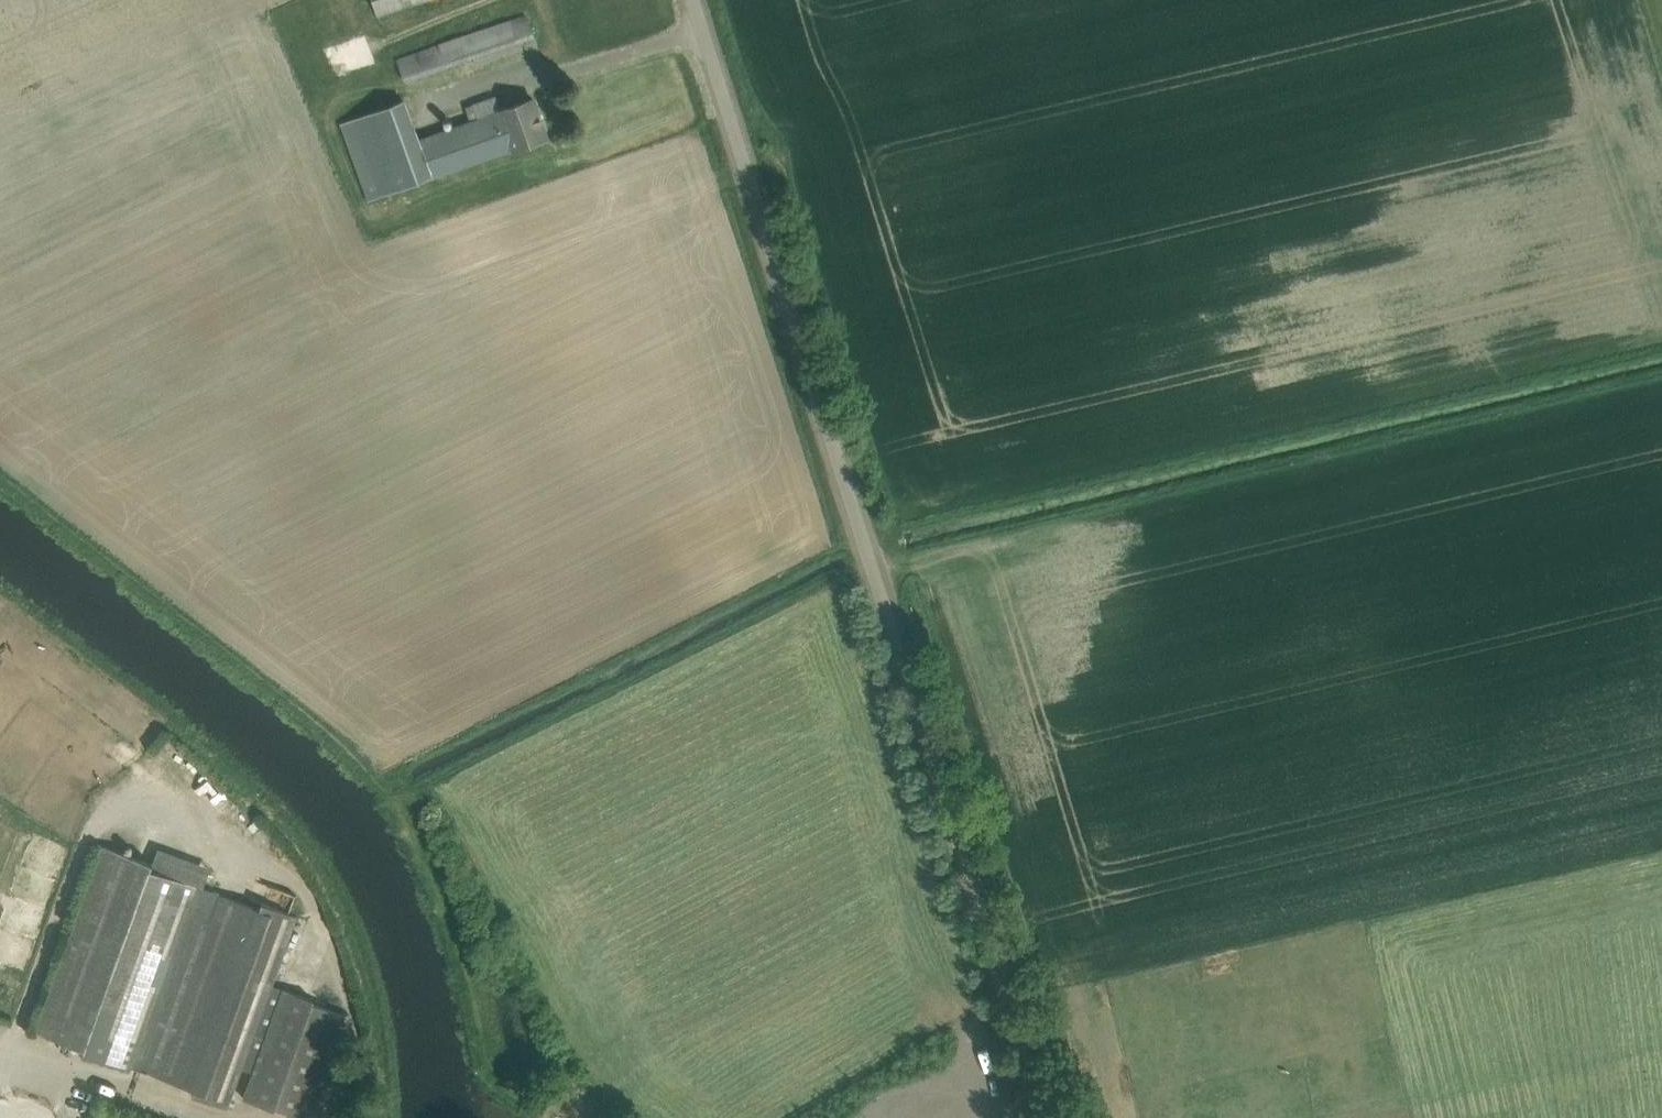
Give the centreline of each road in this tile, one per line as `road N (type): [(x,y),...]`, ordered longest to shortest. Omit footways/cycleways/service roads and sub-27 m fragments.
road 1 (unclassified): [(1042,1117),(701,0)]

